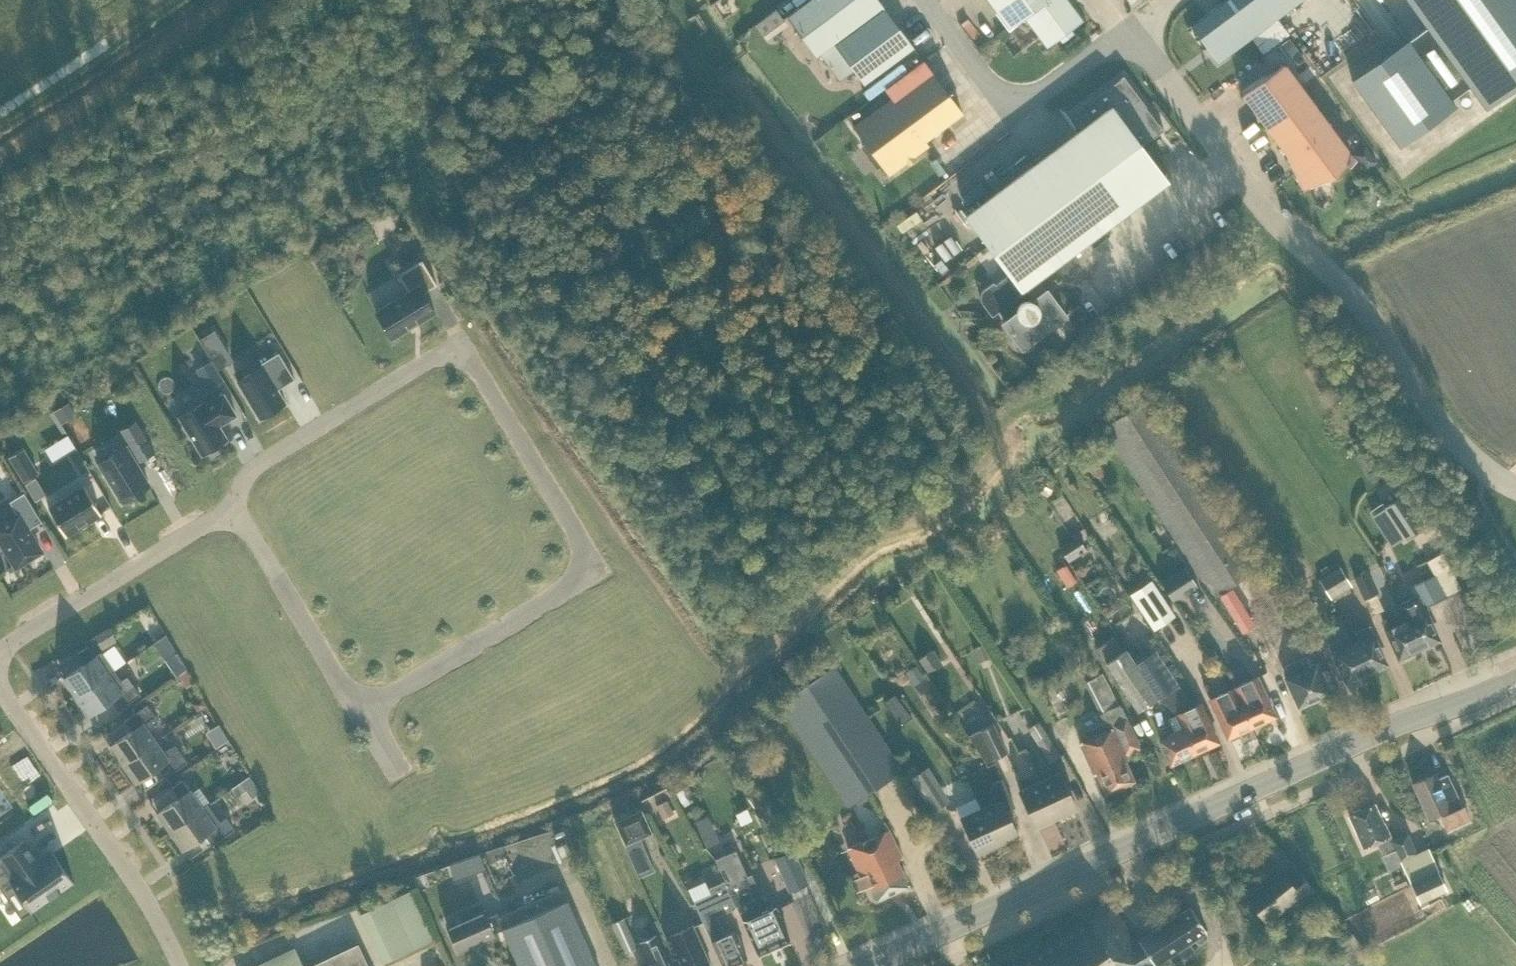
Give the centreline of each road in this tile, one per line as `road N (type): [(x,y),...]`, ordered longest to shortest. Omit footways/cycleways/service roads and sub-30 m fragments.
road 1 (residential): [(233,510),(363,710),(597,568),(458,343)]
road 2 (primary): [(866,965),(1515,677)]
road 3 (unclassified): [(1515,487),(1458,446),(1354,294),(1277,222),(1129,31)]
road 4 (residential): [(180,965),(144,895),(0,691)]
road 5 (residential): [(233,510),(253,467),(458,343)]
road 6 (residential): [(0,654),(233,510)]
road 7 (unclassified): [(1129,31),(1045,91),(1000,95),(925,0)]
road 8 (track): [(0,108),(162,0)]

